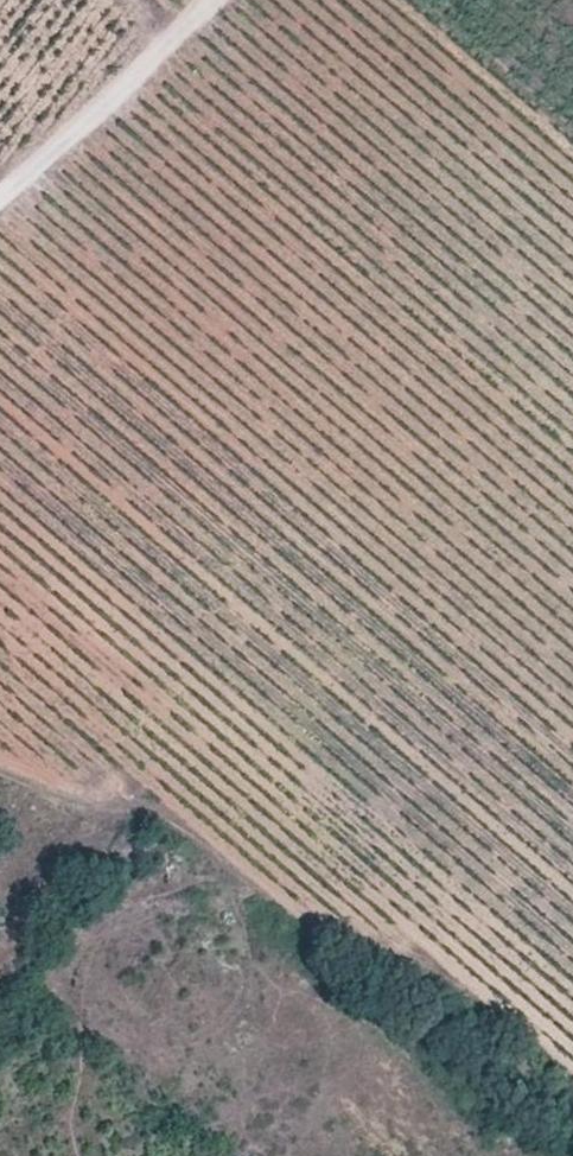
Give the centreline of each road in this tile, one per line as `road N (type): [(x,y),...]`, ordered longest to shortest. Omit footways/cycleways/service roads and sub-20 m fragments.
road 1 (track): [(0,770),(154,844),(314,936),(572,1134)]
road 2 (track): [(0,206),(214,0)]

